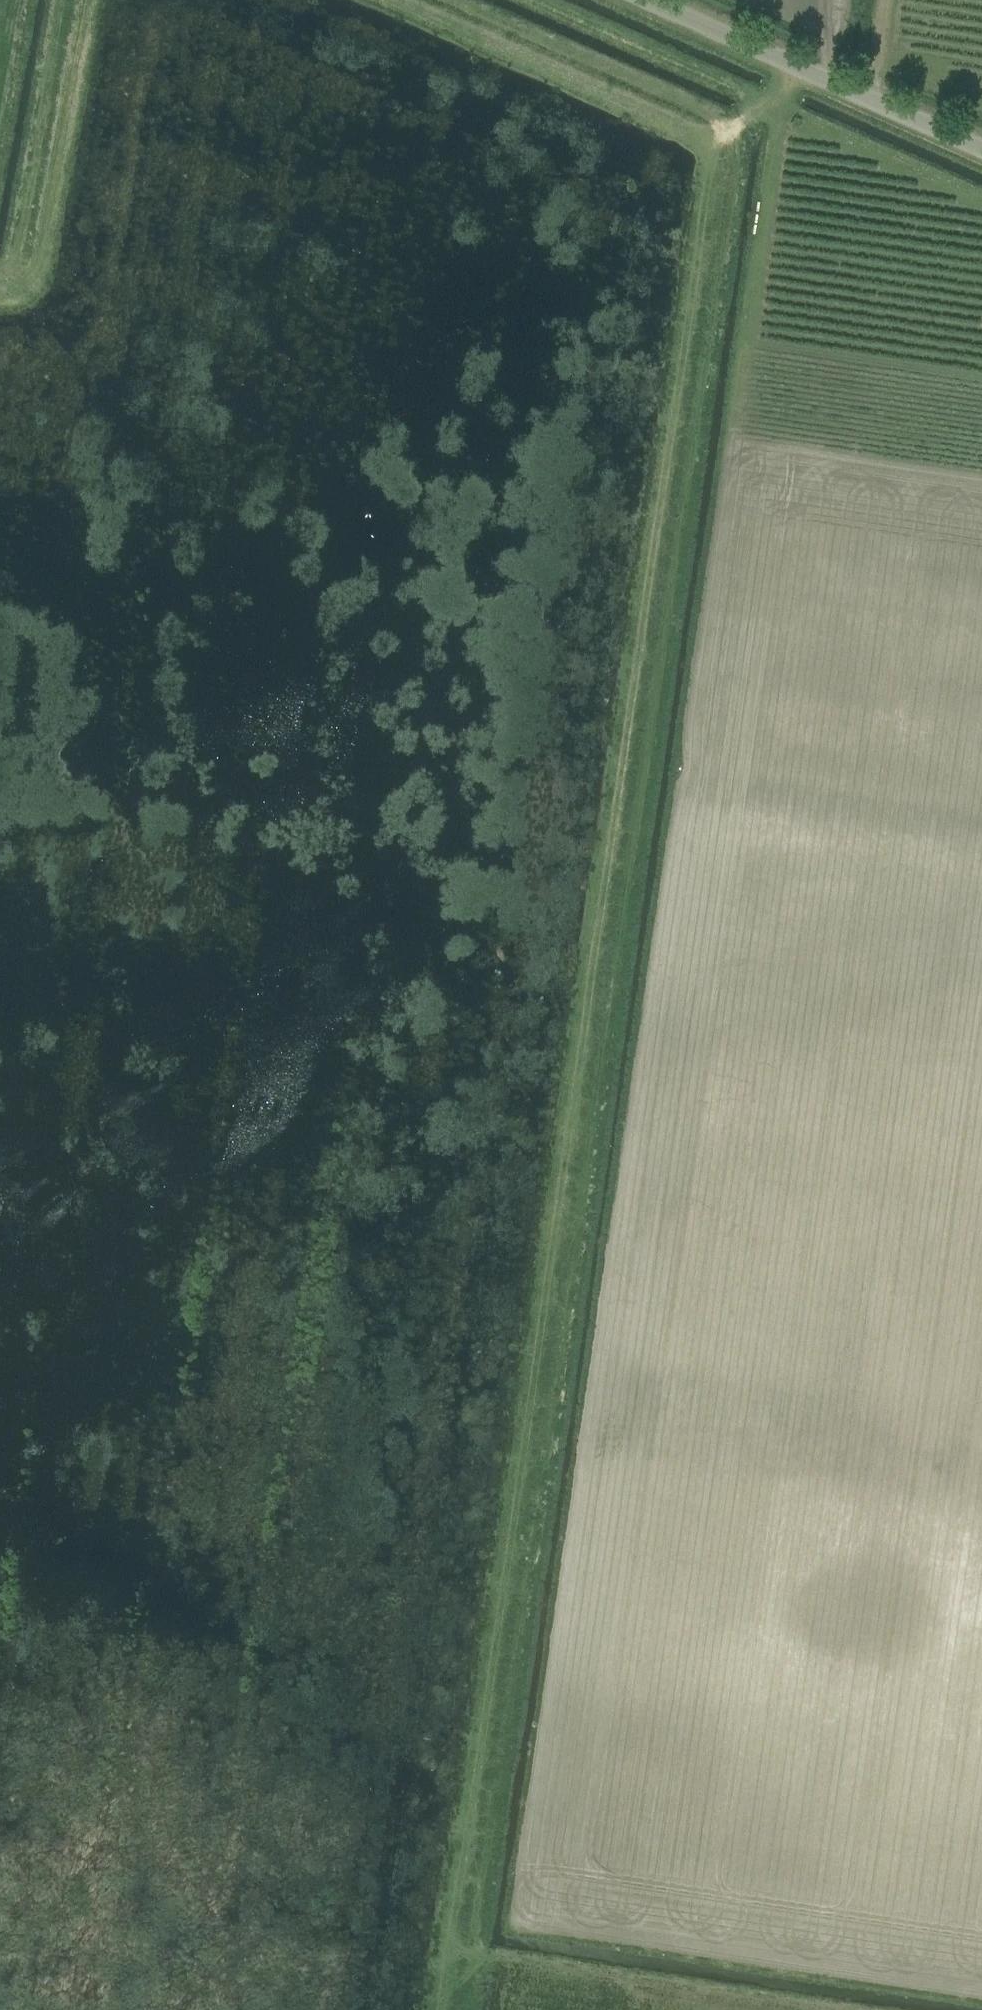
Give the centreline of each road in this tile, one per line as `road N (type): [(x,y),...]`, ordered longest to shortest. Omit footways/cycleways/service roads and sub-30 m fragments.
road 1 (unclassified): [(981,144),(648,0)]

